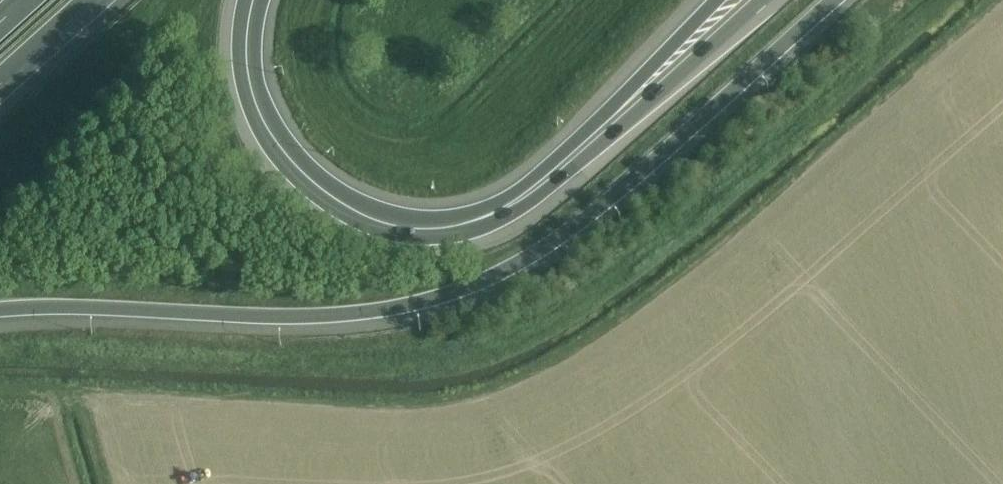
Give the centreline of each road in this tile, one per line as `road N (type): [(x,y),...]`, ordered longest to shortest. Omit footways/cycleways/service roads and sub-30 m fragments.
road 1 (motorway): [(0,310),(313,317),(385,310),(460,290),(532,255),(595,209),(833,0)]
road 2 (motorway): [(534,188),(488,215),(429,229),(374,221),(332,198),(294,166),(260,118),(246,61),(252,0)]
road 3 (motorway): [(771,0),(575,165),(534,188)]
road 4 (motorway): [(715,0),(534,188)]
road 5 (motorway): [(0,84),(93,0)]

